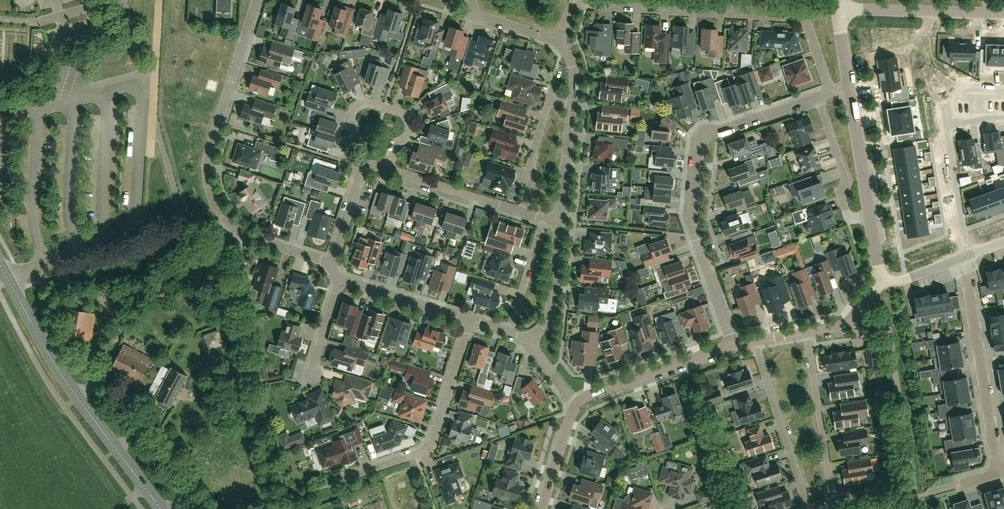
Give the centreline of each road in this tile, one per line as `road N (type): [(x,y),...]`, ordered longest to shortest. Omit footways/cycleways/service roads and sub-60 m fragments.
road 1 (residential): [(831,93),(796,13),(584,2),(570,10),(558,41)]
road 2 (residential): [(331,265),(245,235),(209,189),(208,158),(257,0)]
road 3 (residential): [(818,97),(714,133),(699,151),(692,224),(732,344)]
road 4 (secondary): [(160,508),(62,377),(0,265)]
road 5 (residential): [(330,485),(429,447),(470,320)]
road 6 (residential): [(964,257),(998,473)]
road 7 (unclassified): [(917,508),(889,336),(860,310)]
road 8 (residential): [(388,170),(410,125),(401,112),(370,103),(350,118),(350,157),(361,168)]
road 9 (residential): [(753,341),(809,508)]
road 10 (residential): [(806,332),(834,504)]
road 11 (residential): [(576,405),(732,344)]
road 12 (residential): [(1003,14),(839,8)]
road 13 (residential): [(818,97),(847,183),(850,221),(870,216)]
road 14 (residential): [(523,212),(388,170)]
road 15 (residential): [(470,320),(340,280)]
road 16 (residential): [(948,126),(967,256)]
road 17 (residential): [(527,343),(550,315),(559,222)]
road 18 (residential): [(870,216),(849,90)]

